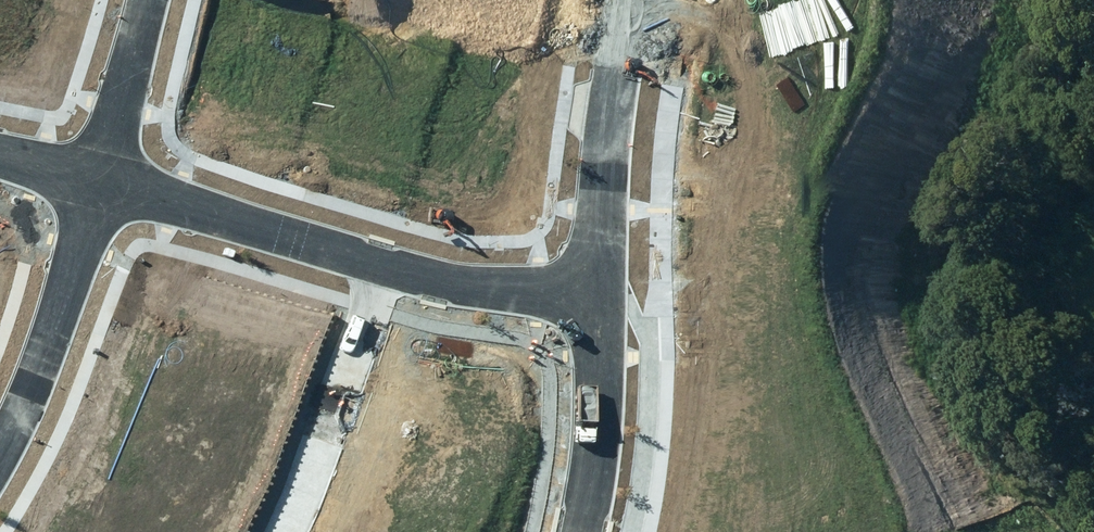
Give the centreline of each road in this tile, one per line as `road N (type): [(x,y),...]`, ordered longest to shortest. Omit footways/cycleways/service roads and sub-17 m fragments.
road 1 (residential): [(107,180),(32,393),(0,454)]
road 2 (residential): [(594,289),(622,89),(645,0)]
road 3 (residential): [(107,180),(381,266)]
road 4 (residential): [(281,531),(381,266)]
road 5 (residential): [(582,531),(594,289)]
road 6 (residential): [(381,266),(515,296),(594,289)]
road 7 (residential): [(165,0),(107,180)]

